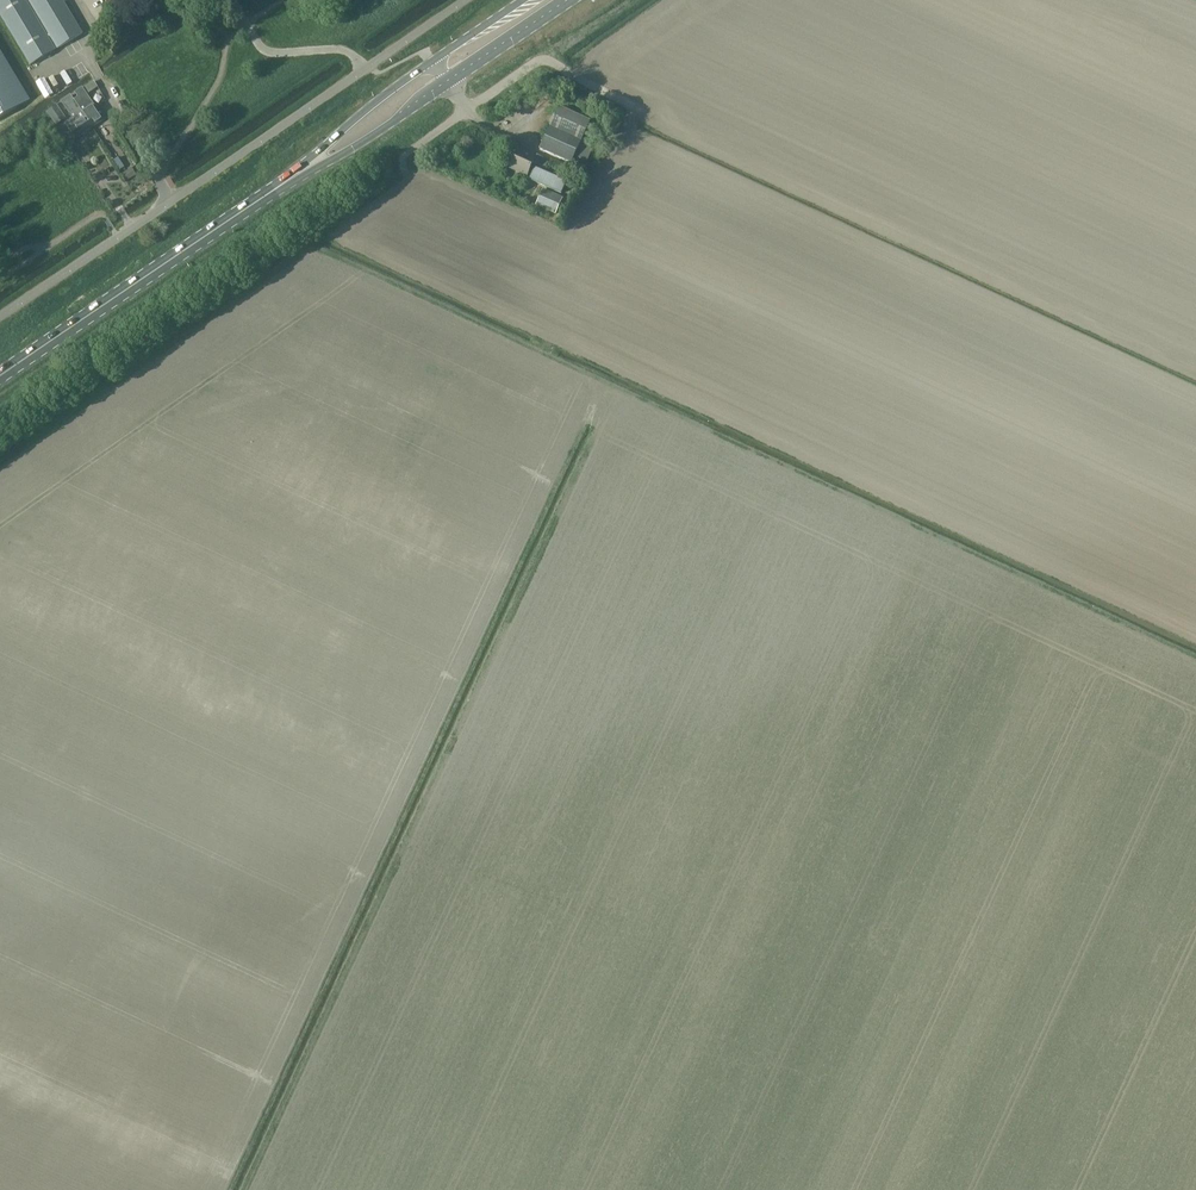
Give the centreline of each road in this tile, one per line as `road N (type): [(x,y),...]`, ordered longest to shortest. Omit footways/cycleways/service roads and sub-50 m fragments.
road 1 (unclassified): [(360,69),(0,316)]
road 2 (primary): [(0,378),(285,183)]
road 3 (primary): [(285,183),(389,124),(563,0)]
road 4 (primary): [(522,0),(383,97),(285,183)]
road 5 (track): [(404,176),(402,158),(540,60),(639,108)]

